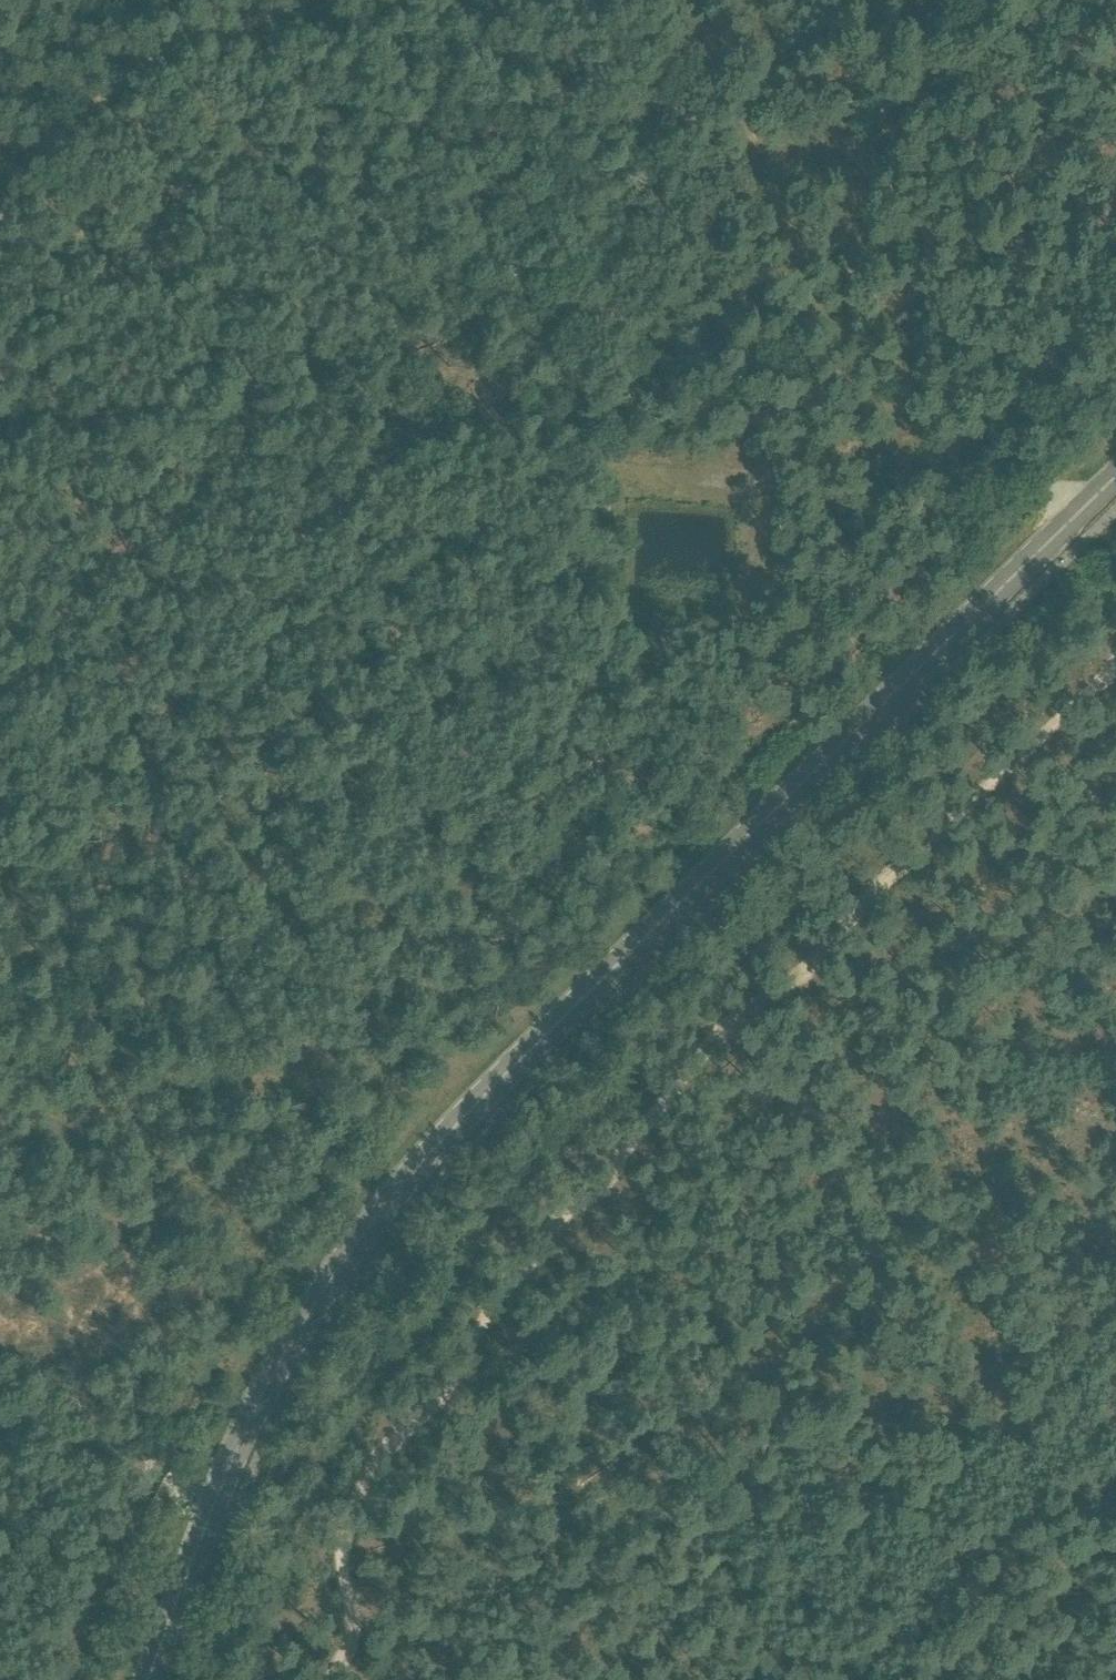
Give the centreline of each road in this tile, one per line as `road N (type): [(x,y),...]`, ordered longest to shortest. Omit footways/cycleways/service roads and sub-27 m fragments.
road 1 (primary): [(150,1679),(246,1435),(321,1299),(414,1176),(640,939),(1115,476)]
road 2 (track): [(1115,628),(802,974),(725,1025),(591,1191),(556,1219),(443,1391),(364,1476),(340,1555),(355,1630),(328,1679)]
road 3 (track): [(0,417),(320,407),(770,471),(810,472),(905,446)]
road 4 (track): [(696,0),(747,135),(778,193),(797,275),(896,443),(1102,524)]
road 5 (track): [(0,212),(29,165),(105,97),(177,53),(327,0)]

